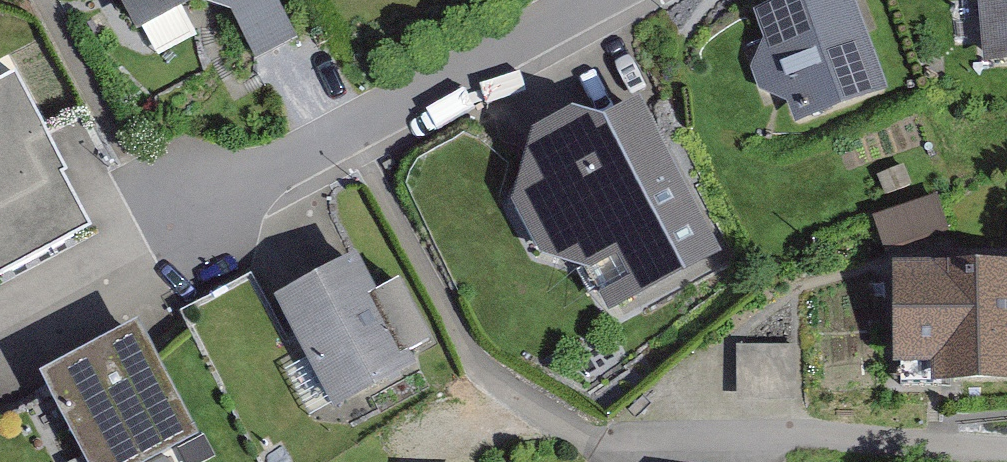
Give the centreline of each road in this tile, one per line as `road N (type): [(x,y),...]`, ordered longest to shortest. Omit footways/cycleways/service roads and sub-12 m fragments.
road 1 (residential): [(619,0),(210,223)]

